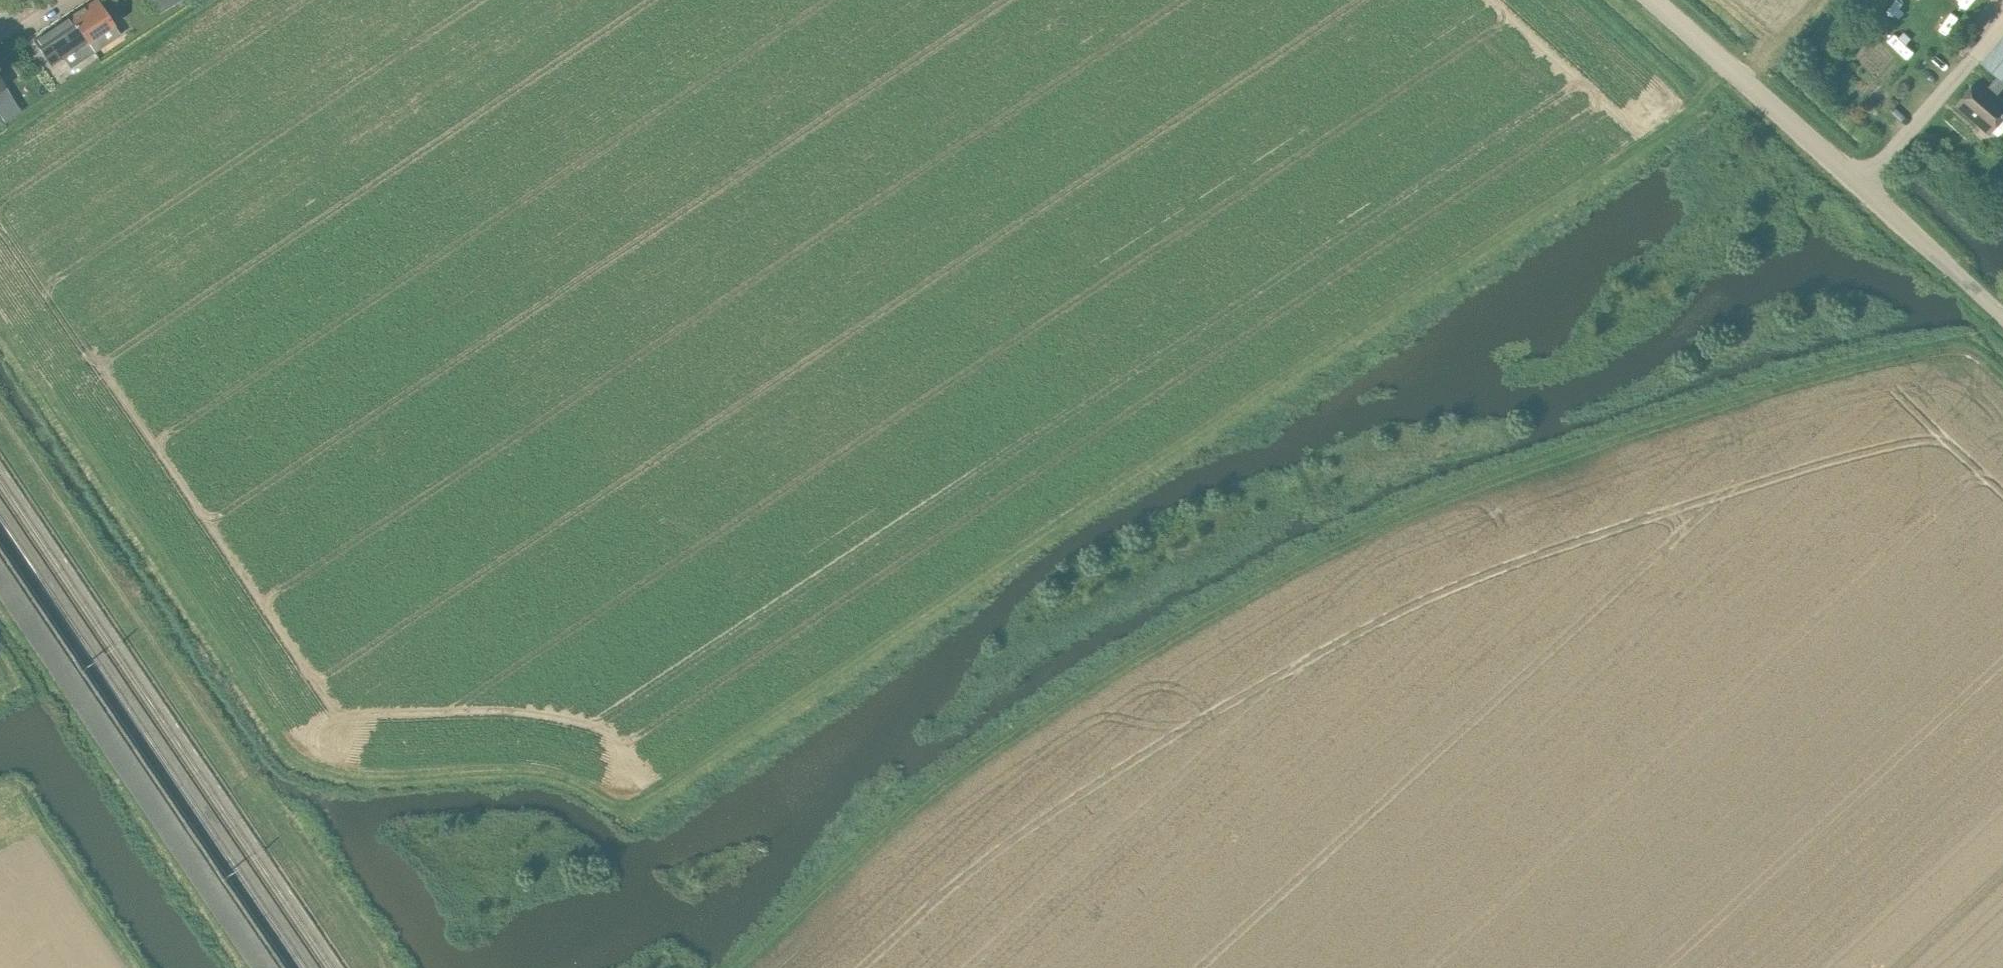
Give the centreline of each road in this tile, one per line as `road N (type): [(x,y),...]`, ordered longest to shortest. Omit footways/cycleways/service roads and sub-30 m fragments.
road 1 (track): [(0,430),(364,967)]
road 2 (unclassified): [(2002,317),(1653,0)]

